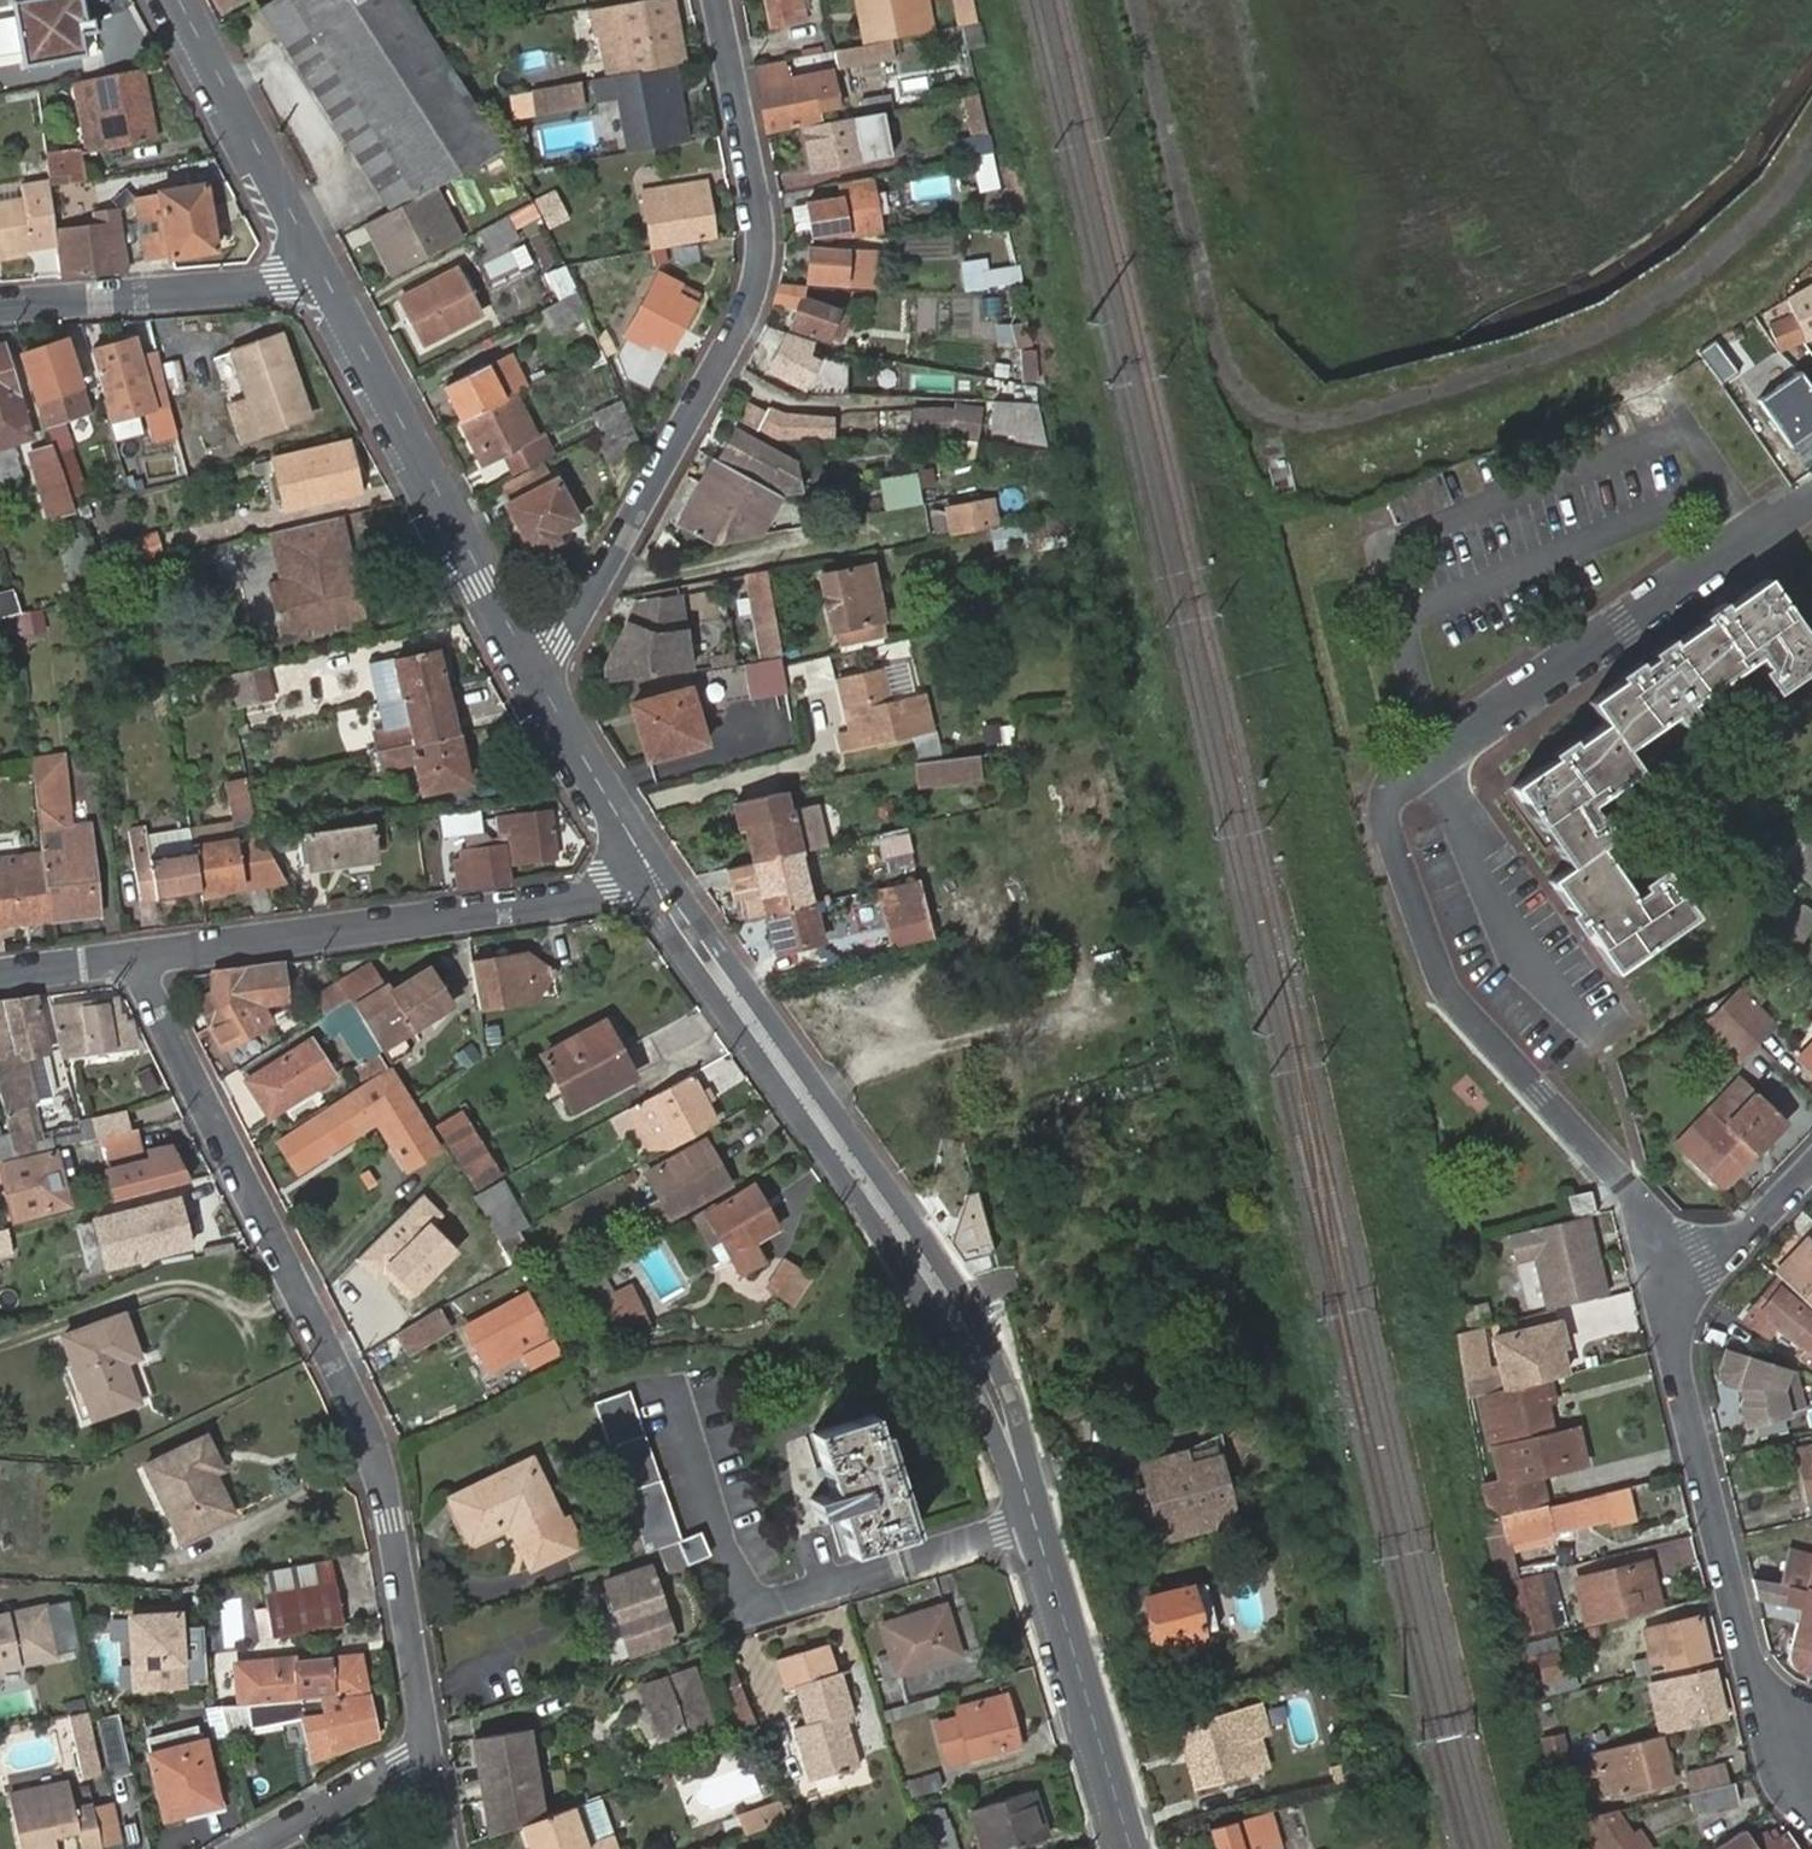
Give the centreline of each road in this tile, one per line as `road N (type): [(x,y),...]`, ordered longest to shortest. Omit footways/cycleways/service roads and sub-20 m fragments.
road 1 (residential): [(1811,496),(1409,772),(1383,808),(1442,987),(1634,1191),(1662,1289)]
road 2 (tertiary): [(652,873),(895,1222),(995,1397),(1132,1848)]
road 3 (residential): [(424,1750),(375,1455),(138,960)]
road 4 (residential): [(530,666),(579,616),(744,320),(760,260),(755,200),(715,0)]
road 5 (residential): [(138,960),(536,908),(608,894),(652,873)]
road 6 (residential): [(1662,1289),(1768,1694),(1798,1772)]
road 7 (tertiary): [(323,274),(530,666)]
road 8 (residential): [(0,307),(305,283),(323,274)]
road 9 (tertiary): [(179,0),(323,274)]
road 10 (tertiary): [(530,666),(652,873)]
road 11 (residential): [(1811,1167),(1741,1242),(1662,1289)]
road 12 (residential): [(269,1848),(424,1750)]
road 13 (residential): [(0,978),(138,960)]

